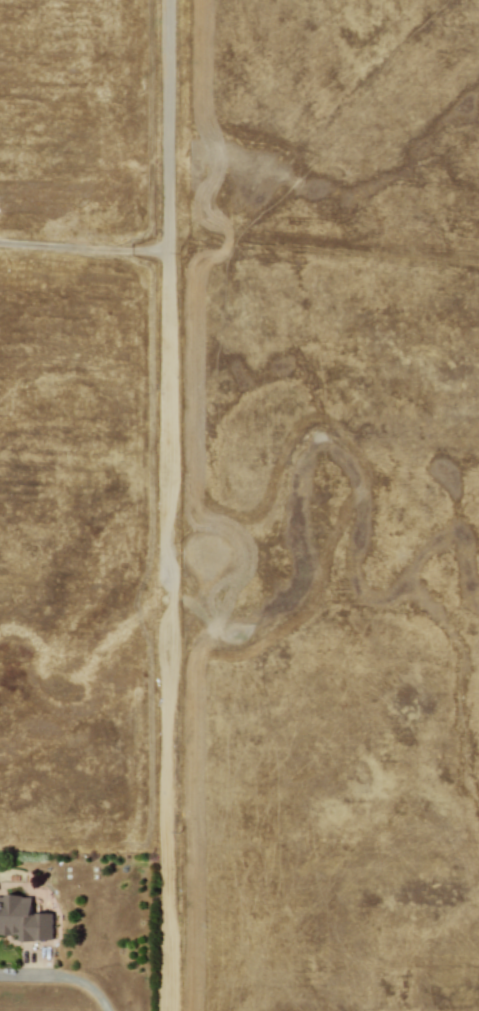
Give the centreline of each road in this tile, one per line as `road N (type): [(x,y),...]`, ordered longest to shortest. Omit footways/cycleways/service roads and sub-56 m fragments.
road 1 (track): [(167,252),(167,685)]
road 2 (track): [(168,1010),(167,685)]
road 3 (residential): [(166,0),(167,252)]

